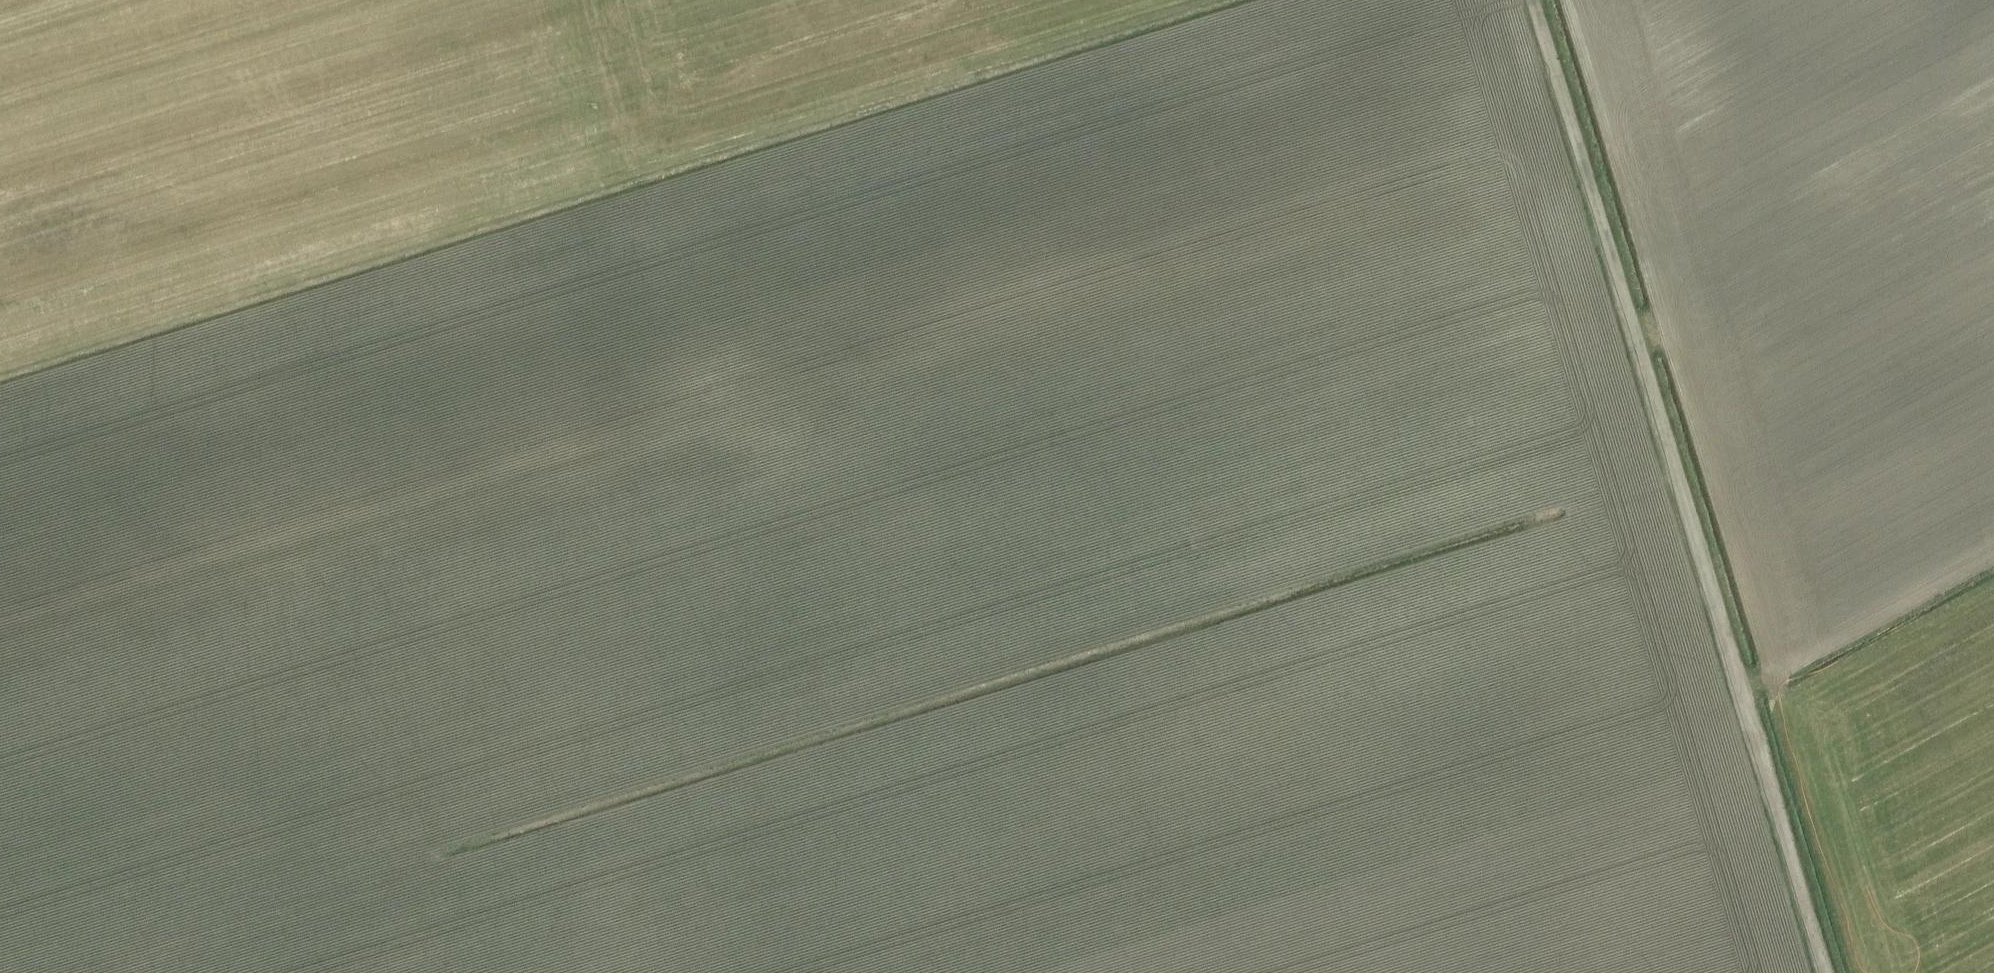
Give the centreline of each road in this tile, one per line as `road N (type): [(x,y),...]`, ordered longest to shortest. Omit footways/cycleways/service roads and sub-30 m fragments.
road 1 (track): [(1823,972),(1531,0)]

